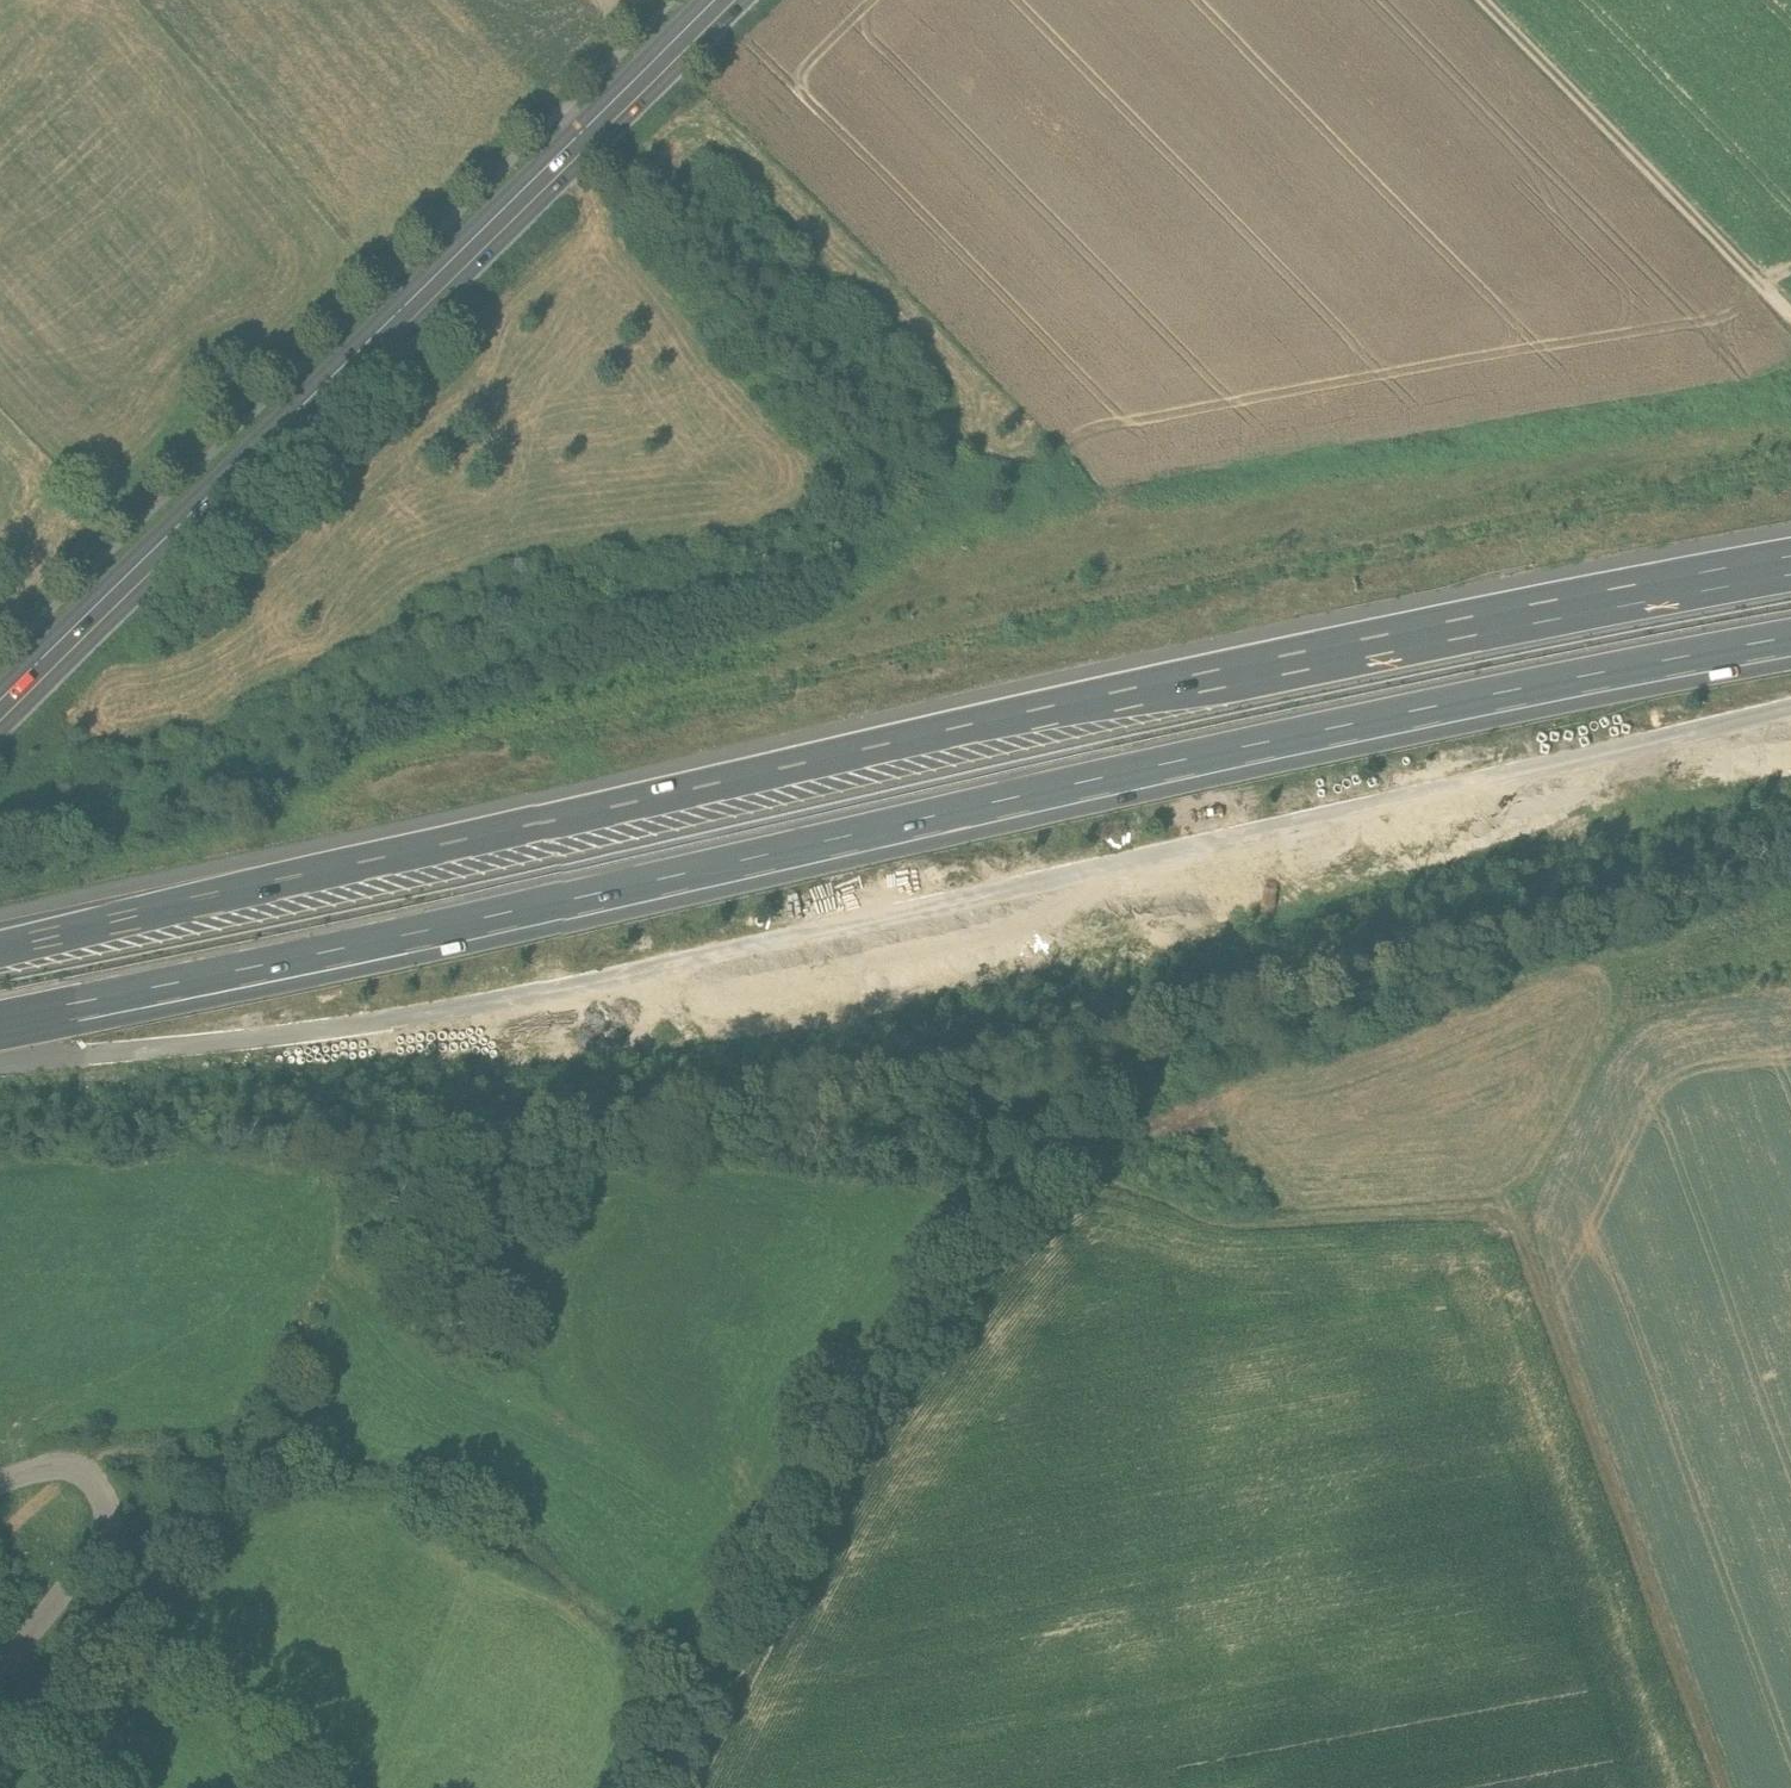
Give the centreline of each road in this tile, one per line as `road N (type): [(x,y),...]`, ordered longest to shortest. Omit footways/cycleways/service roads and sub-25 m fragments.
road 1 (motorway): [(1790,560),(1058,698),(0,948)]
road 2 (motorway): [(0,1014),(1248,737),(1790,632)]
road 3 (track): [(1727,1787),(1542,1255),(1519,1229),(1491,1216),(1448,1213),(1236,1217),(1102,1174)]
road 4 (secondary): [(729,0),(0,711)]
road 5 (track): [(634,1787),(923,1330),(1074,1181),(1102,1174)]
road 6 (track): [(75,1466),(240,1474),(460,1518),(692,1699)]
road 7 (track): [(1482,0),(1765,291),(1790,306)]
road 8 (motorway): [(0,1063),(373,1017)]
road 9 (unclassified): [(0,1482),(75,1466),(96,1482),(107,1509),(92,1561),(54,1616),(0,1668)]

